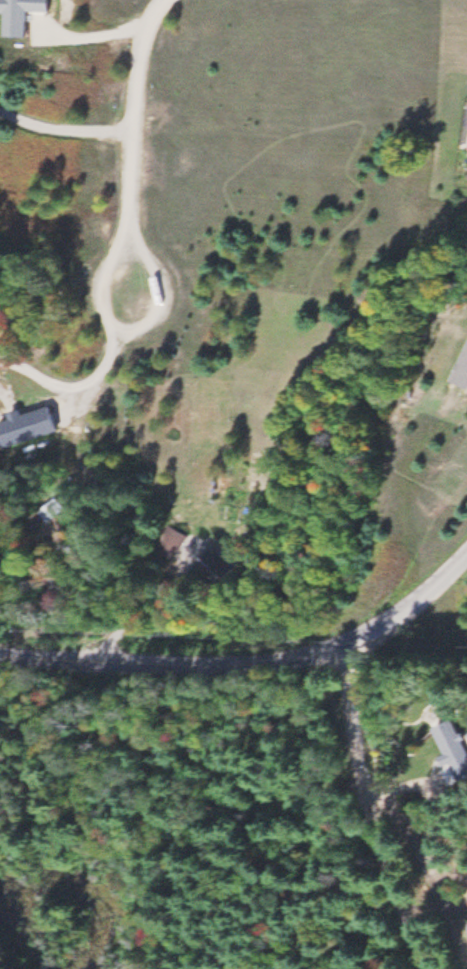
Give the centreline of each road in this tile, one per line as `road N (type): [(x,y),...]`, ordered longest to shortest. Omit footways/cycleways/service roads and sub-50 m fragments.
road 1 (residential): [(466,549),(385,623),(312,653),(202,663),(0,655)]
road 2 (residential): [(428,968),(364,802),(350,700),(356,639)]

